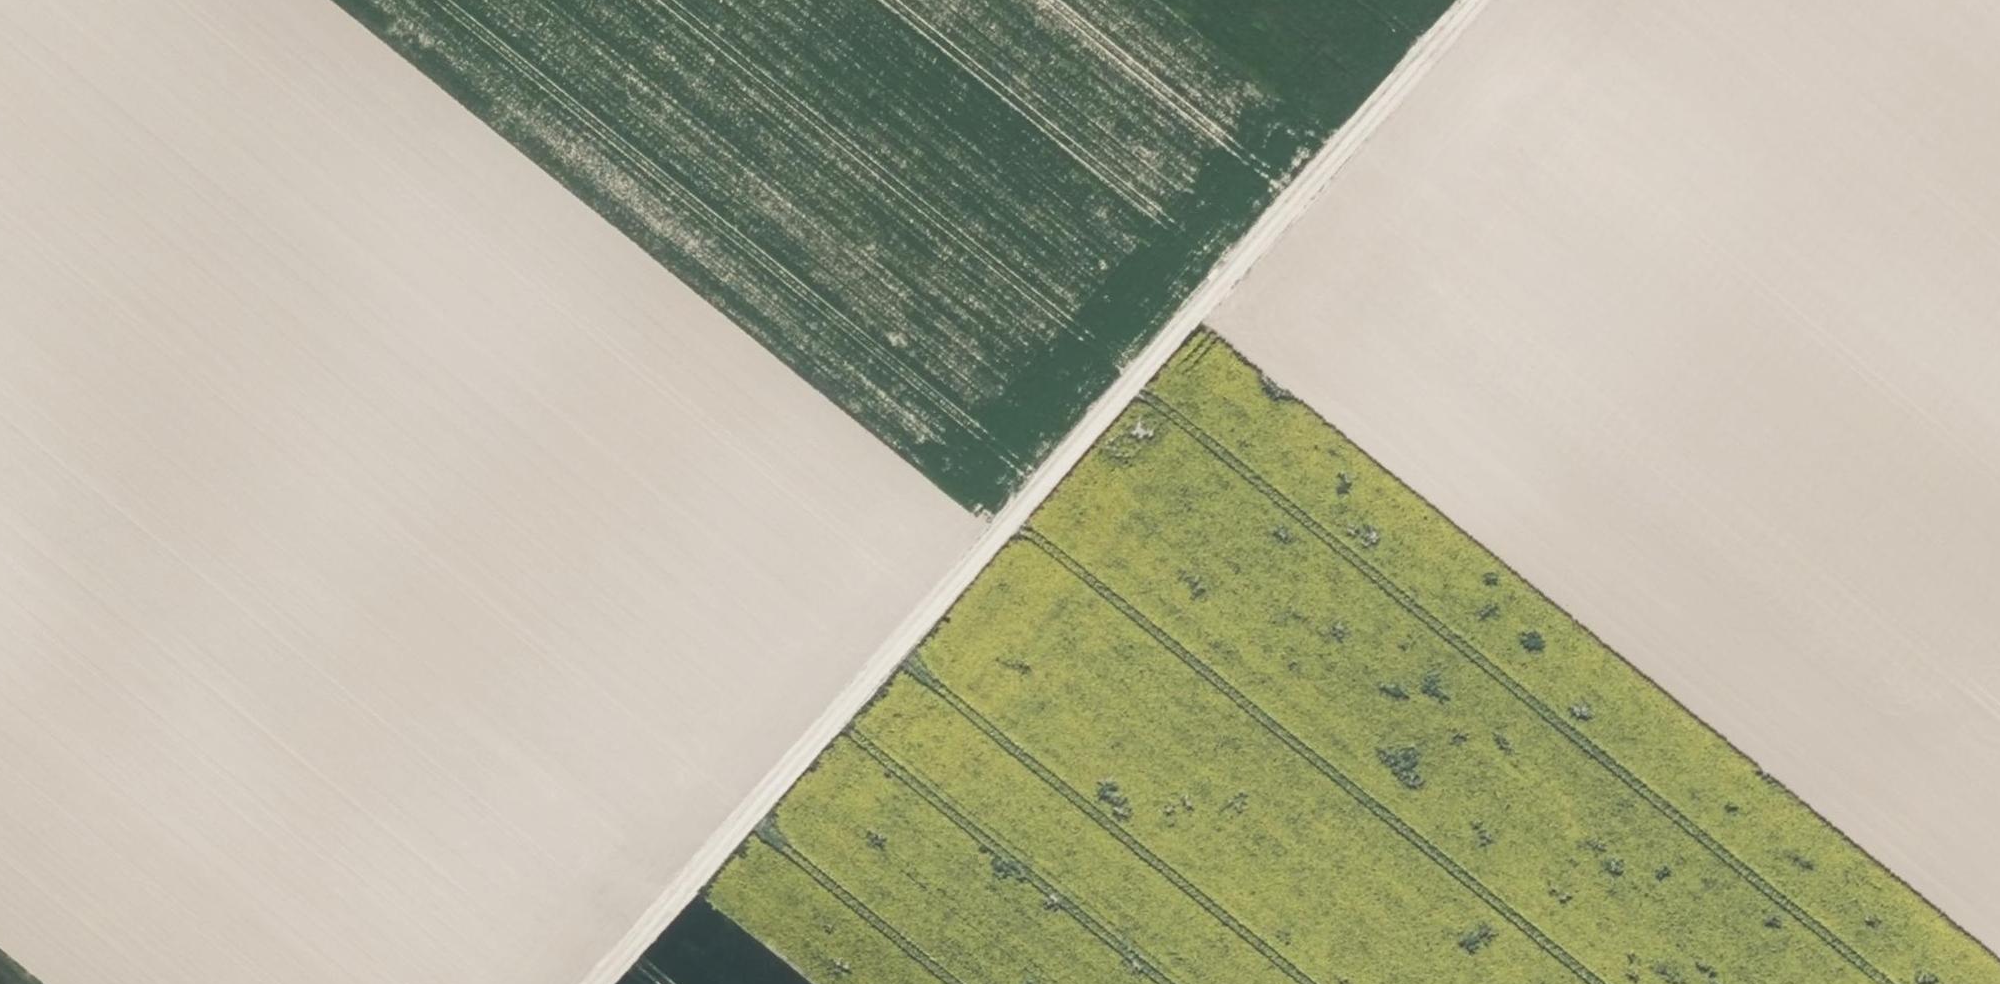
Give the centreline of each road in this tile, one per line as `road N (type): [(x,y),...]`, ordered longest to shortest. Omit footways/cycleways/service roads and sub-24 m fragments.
road 1 (track): [(1454,0),(584,983)]

